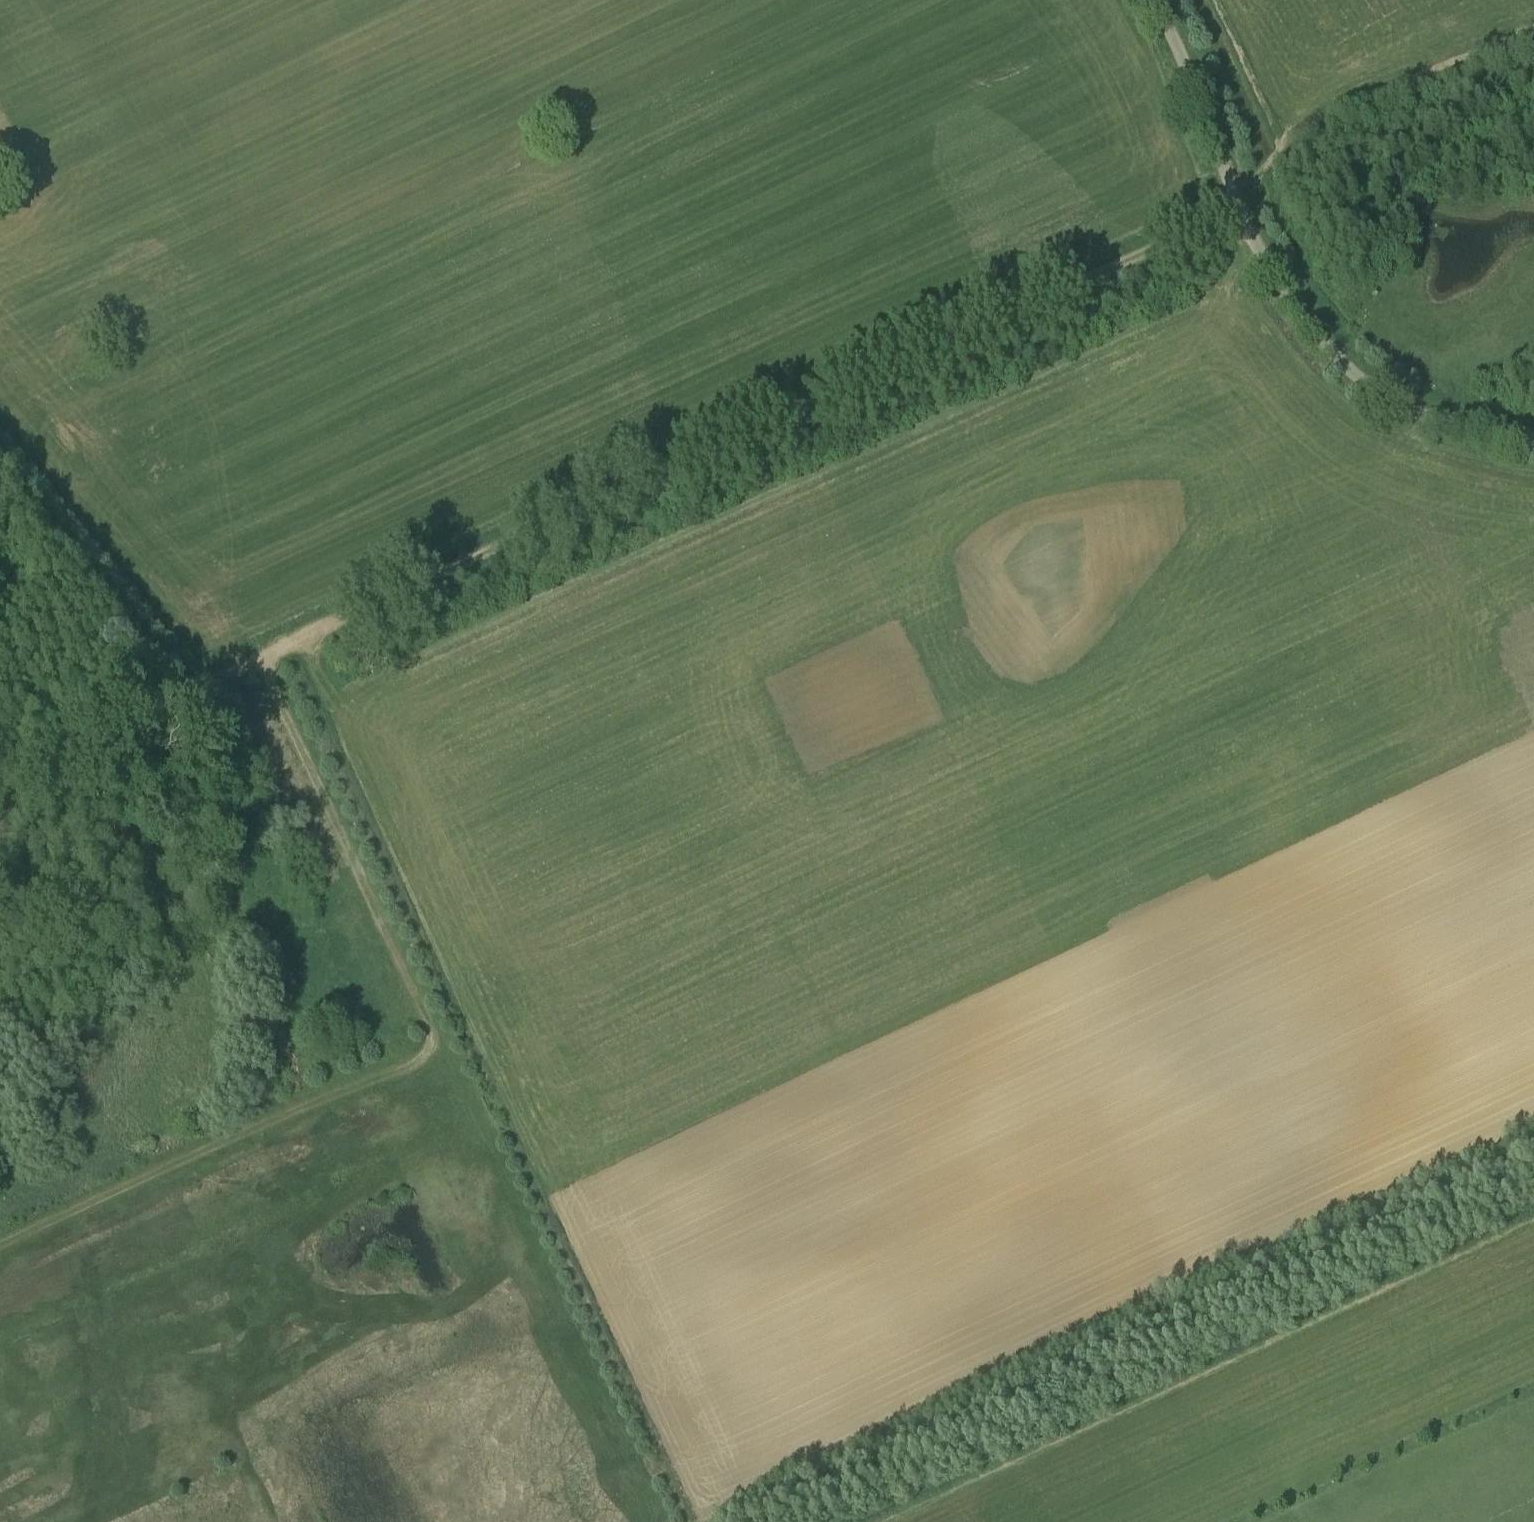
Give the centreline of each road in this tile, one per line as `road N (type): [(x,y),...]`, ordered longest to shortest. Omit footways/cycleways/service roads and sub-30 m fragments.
road 1 (track): [(1256,192),(184,686),(0,473)]
road 2 (unclassified): [(1533,424),(1468,414),(1405,383),(1349,339),(1294,273),(1165,0)]

